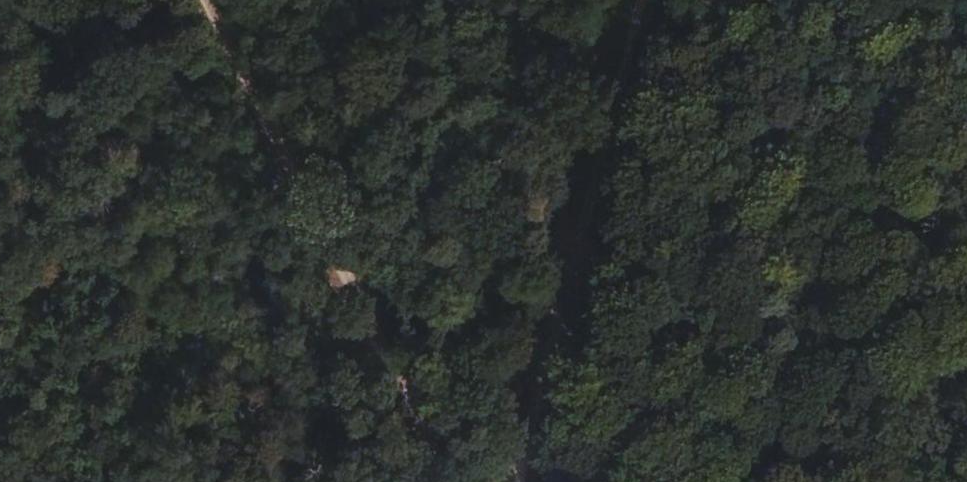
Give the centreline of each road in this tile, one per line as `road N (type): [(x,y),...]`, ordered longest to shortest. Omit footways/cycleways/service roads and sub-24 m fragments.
road 1 (track): [(205,0),(453,481)]
road 2 (track): [(643,0),(525,481)]

